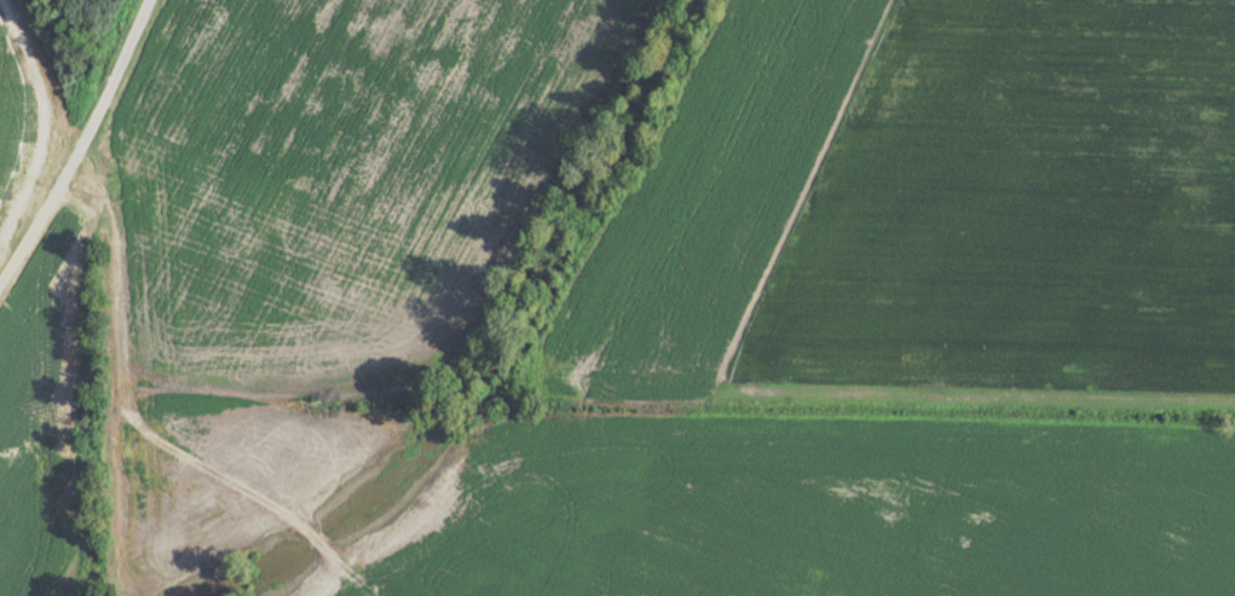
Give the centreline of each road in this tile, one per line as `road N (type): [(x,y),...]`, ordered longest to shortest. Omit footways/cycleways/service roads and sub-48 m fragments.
road 1 (residential): [(0,289),(40,228),(155,0)]

